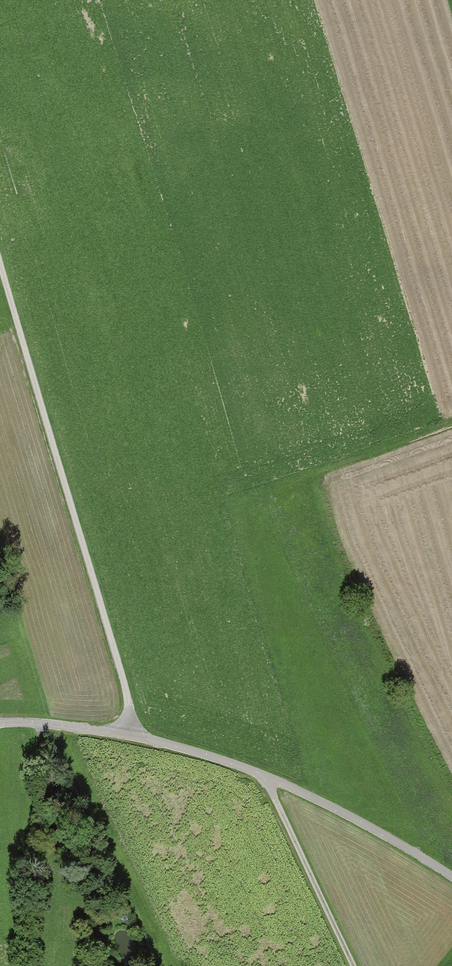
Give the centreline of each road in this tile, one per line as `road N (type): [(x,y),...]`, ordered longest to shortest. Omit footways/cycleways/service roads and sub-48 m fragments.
road 1 (track): [(0,254),(139,731)]
road 2 (track): [(451,877),(352,817),(139,731),(0,721)]
road 3 (track): [(263,777),(354,965)]

